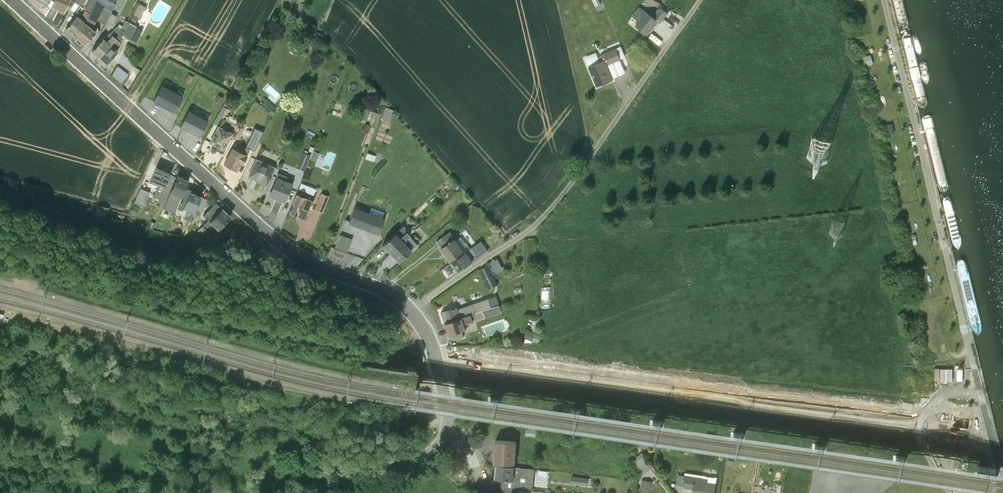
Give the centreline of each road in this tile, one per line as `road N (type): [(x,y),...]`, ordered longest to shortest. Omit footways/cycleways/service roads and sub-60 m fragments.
road 1 (residential): [(12,0),(279,245),(413,312)]
road 2 (unclassified): [(884,0),(1002,487)]
road 3 (unclassified): [(702,0),(534,229),(413,312)]
road 4 (unclassified): [(413,312),(429,340),(459,440)]

